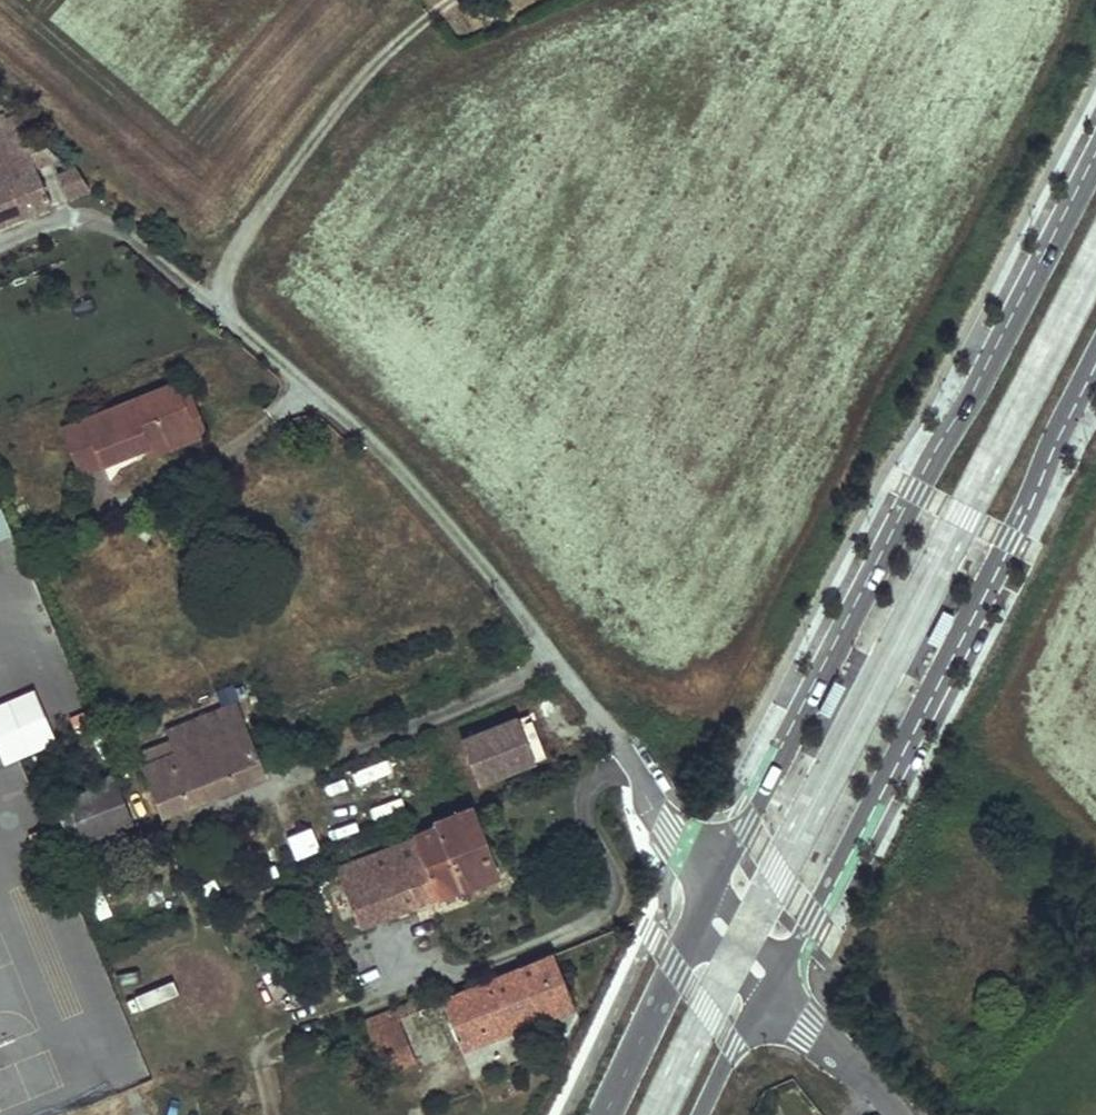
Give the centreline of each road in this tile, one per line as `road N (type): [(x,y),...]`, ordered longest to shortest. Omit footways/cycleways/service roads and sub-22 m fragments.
road 1 (tertiary): [(1095,164),(717,885)]
road 2 (residential): [(717,885),(652,809),(518,609),(397,464),(217,312)]
road 3 (tertiary): [(783,968),(1030,505),(1095,356)]
road 4 (tertiary): [(694,929),(604,1114)]
road 5 (residential): [(898,1114),(770,989)]
road 6 (tertiary): [(702,1114),(761,1004)]

